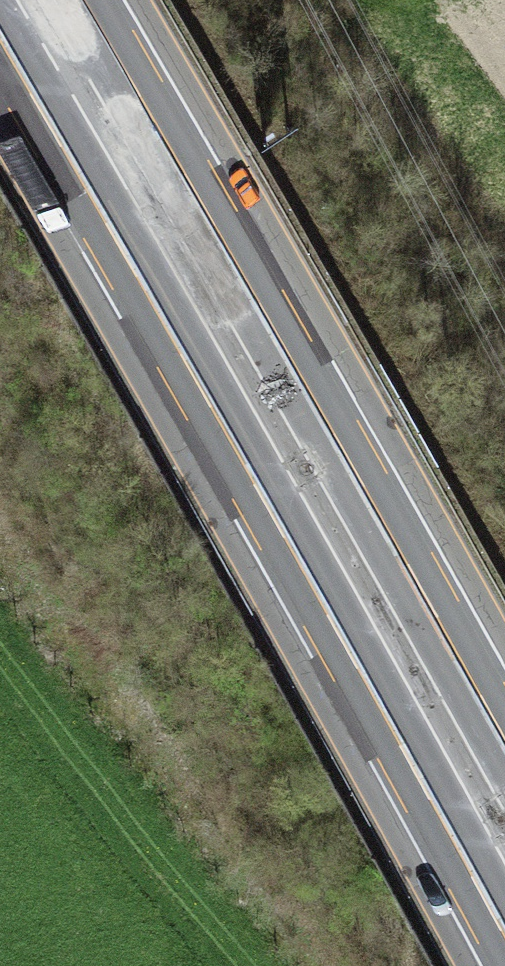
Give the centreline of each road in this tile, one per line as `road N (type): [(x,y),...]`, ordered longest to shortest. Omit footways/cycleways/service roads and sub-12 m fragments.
road 1 (motorway): [(0,43),(504,942)]
road 2 (motorway): [(504,745),(81,0)]

